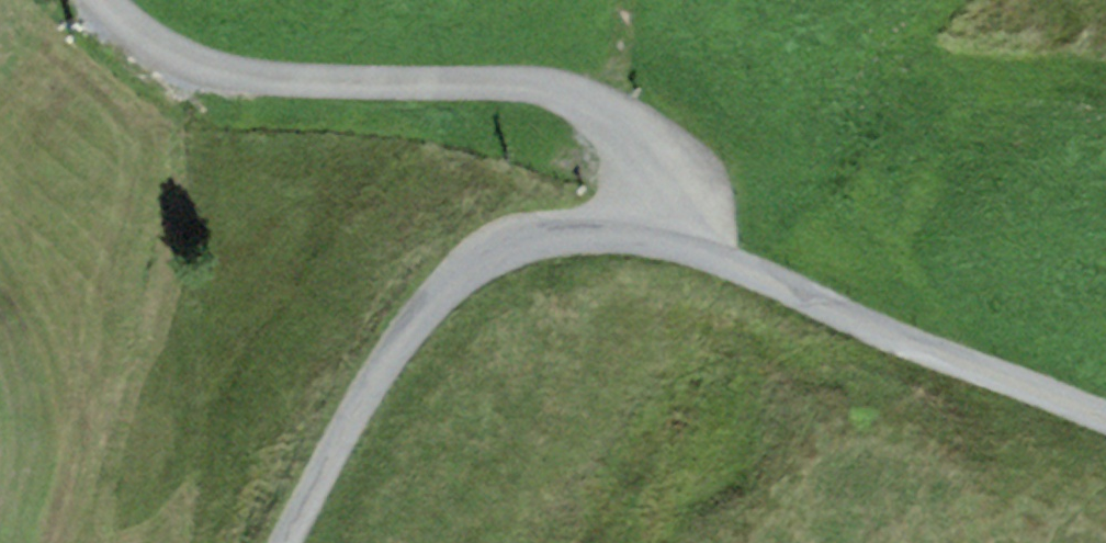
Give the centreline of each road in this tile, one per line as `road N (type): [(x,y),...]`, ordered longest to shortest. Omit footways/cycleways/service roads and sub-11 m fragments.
road 1 (residential): [(278,542),(352,408),(446,286),(530,244),(647,246),(1105,430)]
road 2 (track): [(82,0),(222,93),(561,97),(607,128),(604,245)]

